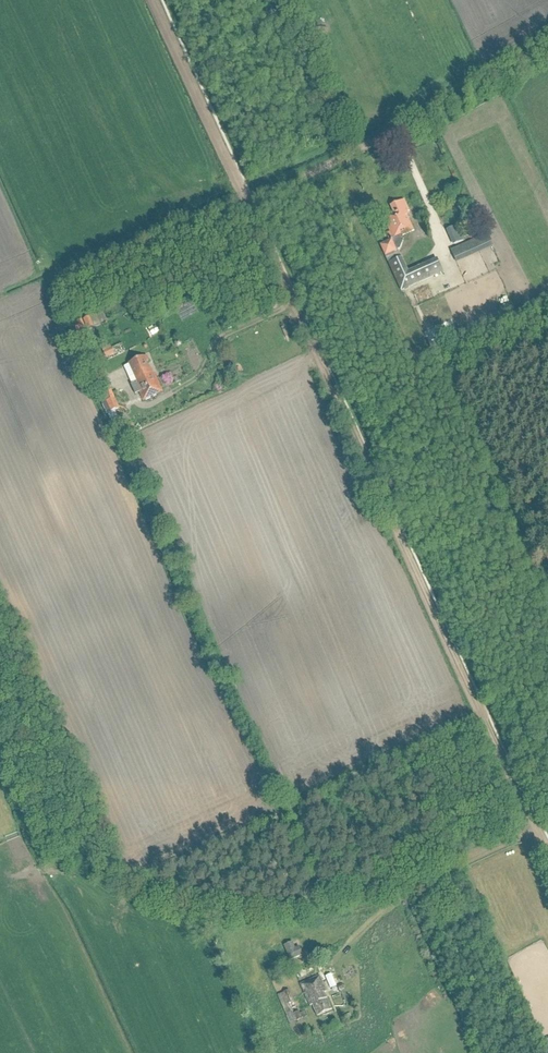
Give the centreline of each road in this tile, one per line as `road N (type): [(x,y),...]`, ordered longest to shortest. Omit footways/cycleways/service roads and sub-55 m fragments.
road 1 (track): [(536,829),(151,0)]
road 2 (track): [(331,964),(404,896),(536,829)]
road 3 (track): [(246,204),(378,139),(402,145),(427,201)]
road 4 (track): [(298,303),(217,344),(190,383),(149,407),(136,405)]

